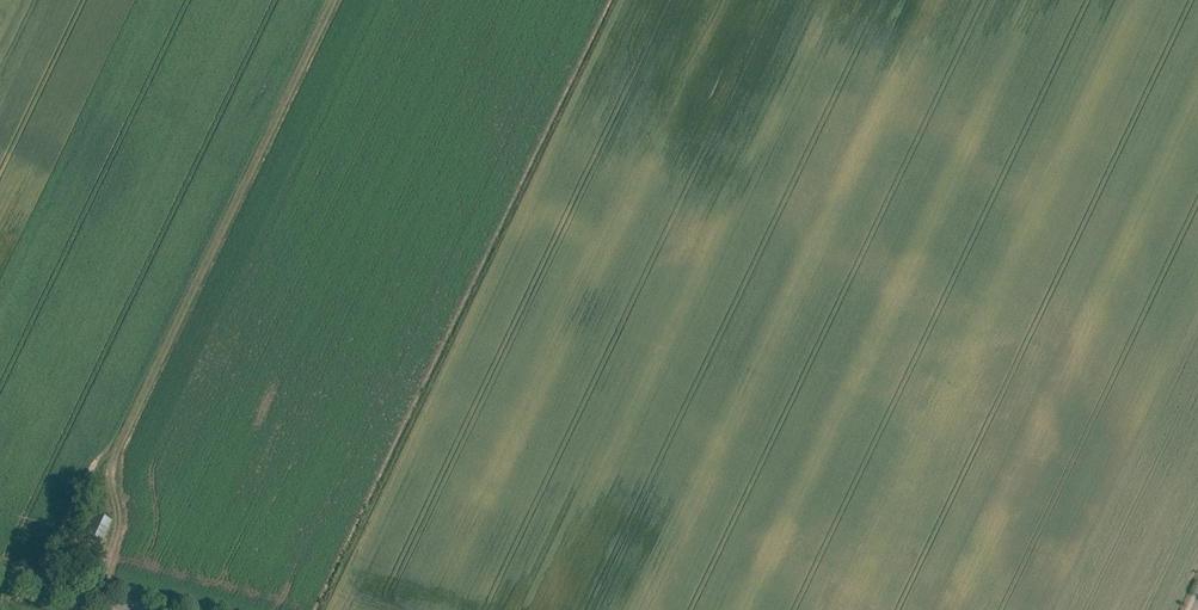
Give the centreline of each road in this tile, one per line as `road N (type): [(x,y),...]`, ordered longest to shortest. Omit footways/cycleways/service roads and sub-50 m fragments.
road 1 (unclassified): [(0,579),(116,609)]

